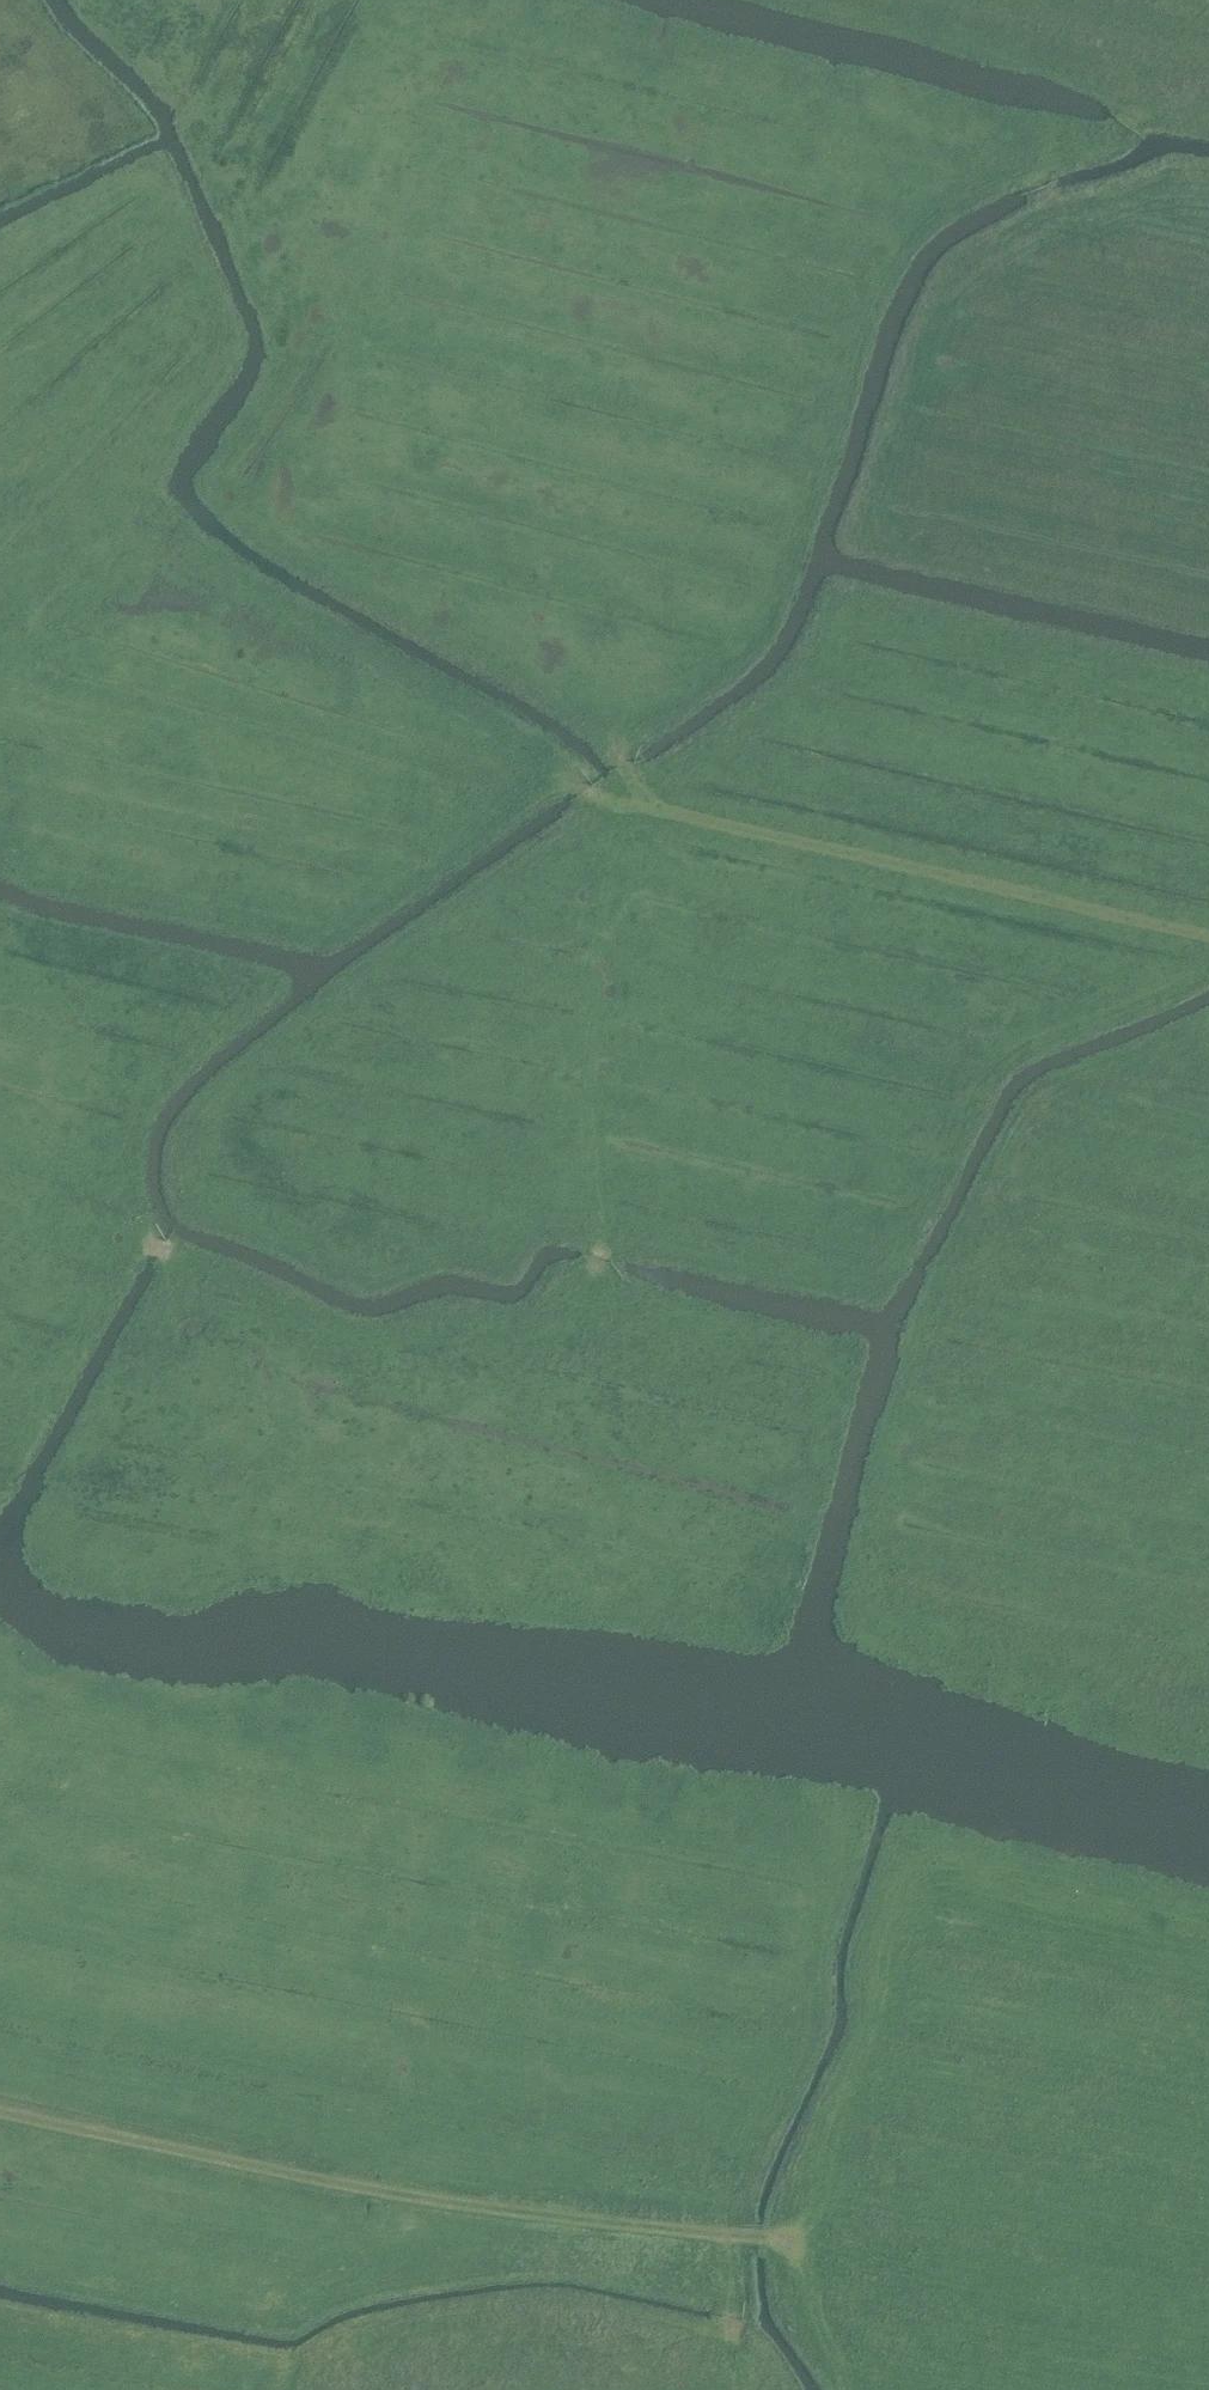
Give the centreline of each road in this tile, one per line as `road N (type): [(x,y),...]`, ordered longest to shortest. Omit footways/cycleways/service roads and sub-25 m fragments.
road 1 (track): [(0,2108),(513,2212),(795,2237),(798,2293),(839,2389)]
road 2 (track): [(1208,931),(582,791),(538,767)]

